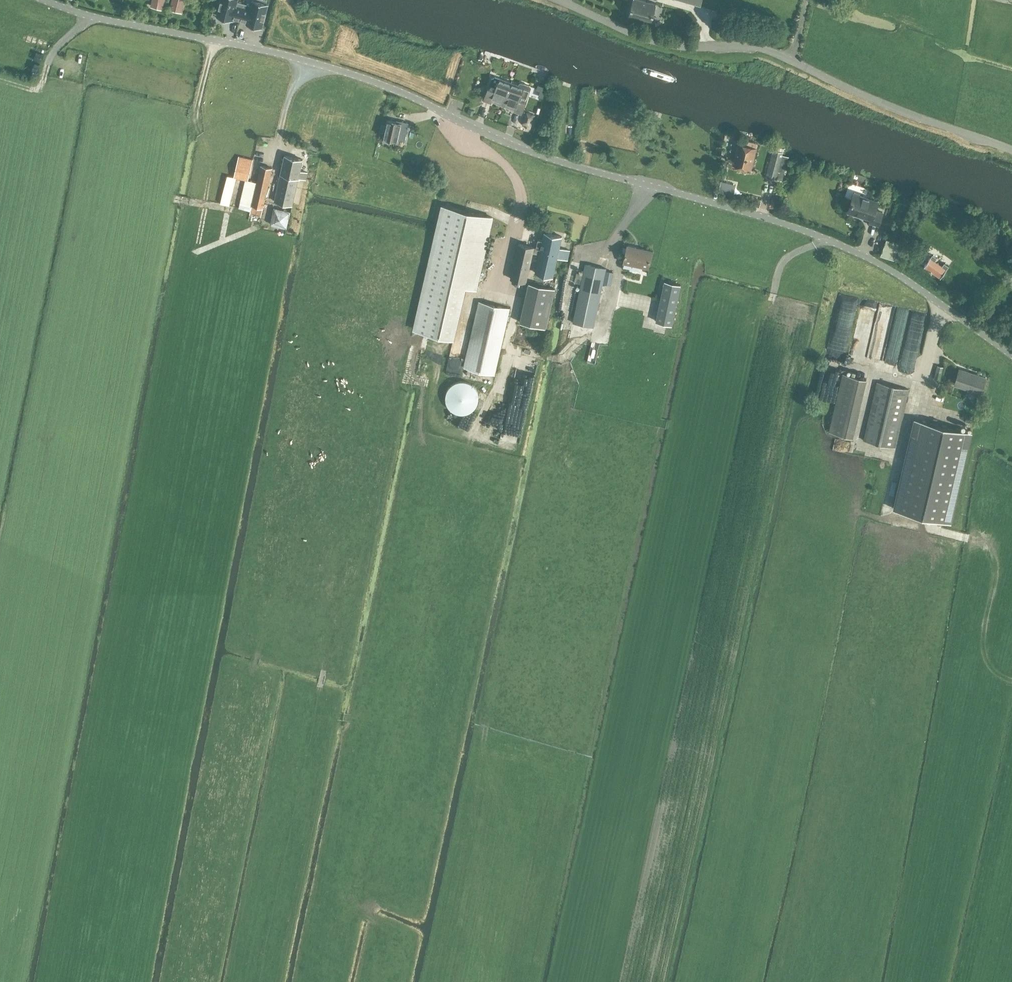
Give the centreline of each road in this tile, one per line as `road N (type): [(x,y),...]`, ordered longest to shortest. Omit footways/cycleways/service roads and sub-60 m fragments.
road 1 (unclassified): [(1011,356),(890,269),(815,234),(549,158),(310,61),(46,0)]
road 2 (tertiary): [(1011,150),(899,110),(764,48),(650,40),(560,0)]
road 3 (track): [(93,16),(52,54),(40,91),(0,80)]

